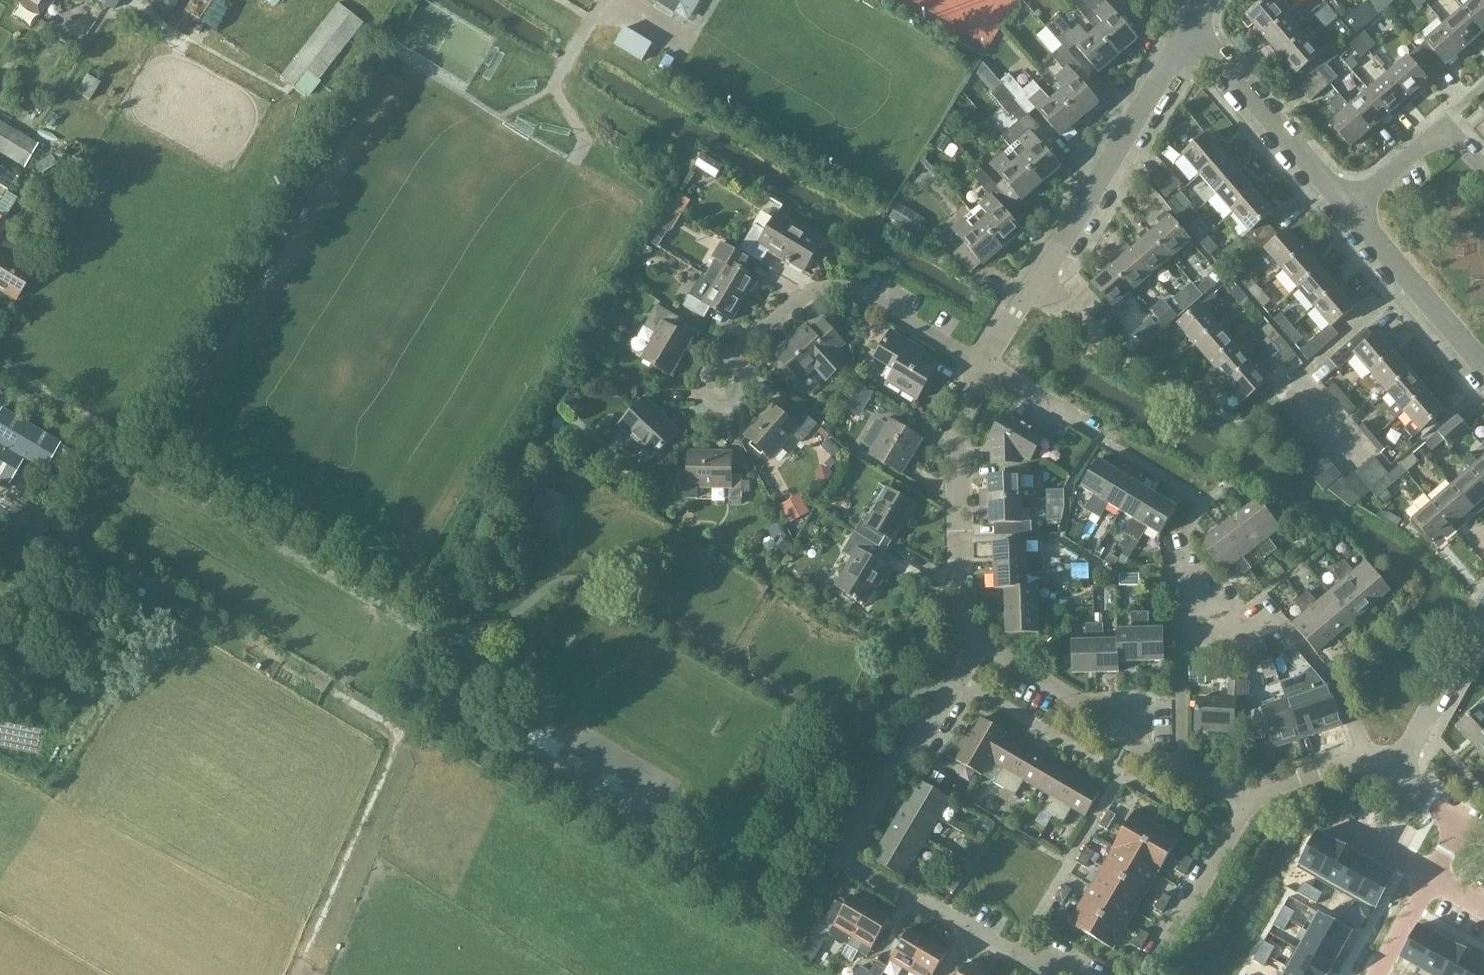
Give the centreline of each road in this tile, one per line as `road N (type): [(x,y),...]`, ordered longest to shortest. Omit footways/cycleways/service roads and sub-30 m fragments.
road 1 (residential): [(1047,970),(840,860),(899,762),(917,749),(978,639)]
road 2 (residential): [(983,368),(1186,35)]
road 3 (residential): [(983,368),(831,273),(723,382)]
road 4 (residential): [(1251,800),(1195,779),(978,639)]
road 5 (residential): [(978,639),(963,603),(951,425),(983,368)]
road 6 (residential): [(1348,209),(1186,35)]
road 7 (residential): [(1483,377),(1348,209)]
road 8 (residential): [(1251,800),(1145,974)]
road 9 (residential): [(1399,774),(1483,621)]
road 10 (residential): [(1451,122),(1348,209)]
road 11 (residential): [(1089,432),(983,368)]

